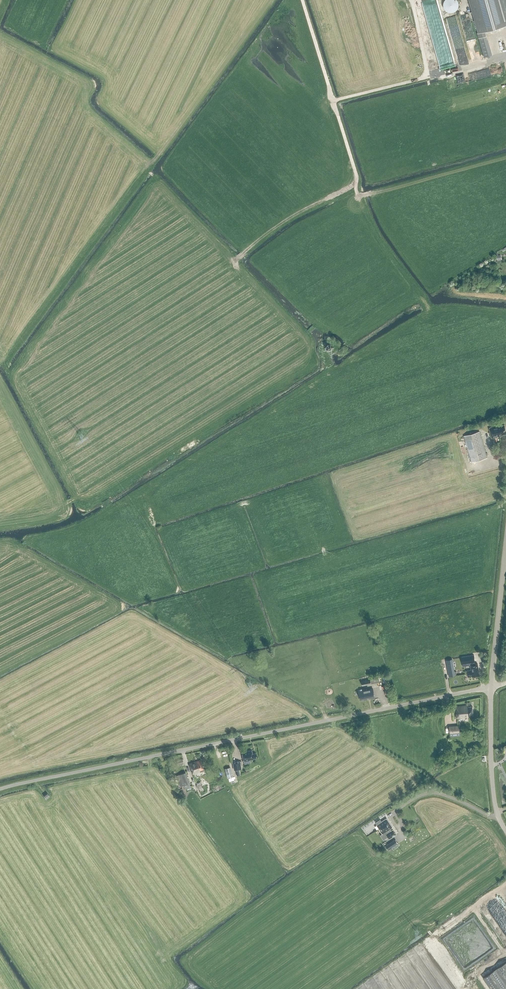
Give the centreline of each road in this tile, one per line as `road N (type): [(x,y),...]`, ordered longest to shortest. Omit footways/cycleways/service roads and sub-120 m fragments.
road 1 (unclassified): [(0,791),(491,691)]
road 2 (unclassified): [(505,830),(493,798),(491,691)]
road 3 (unclassified): [(491,691),(505,556)]

